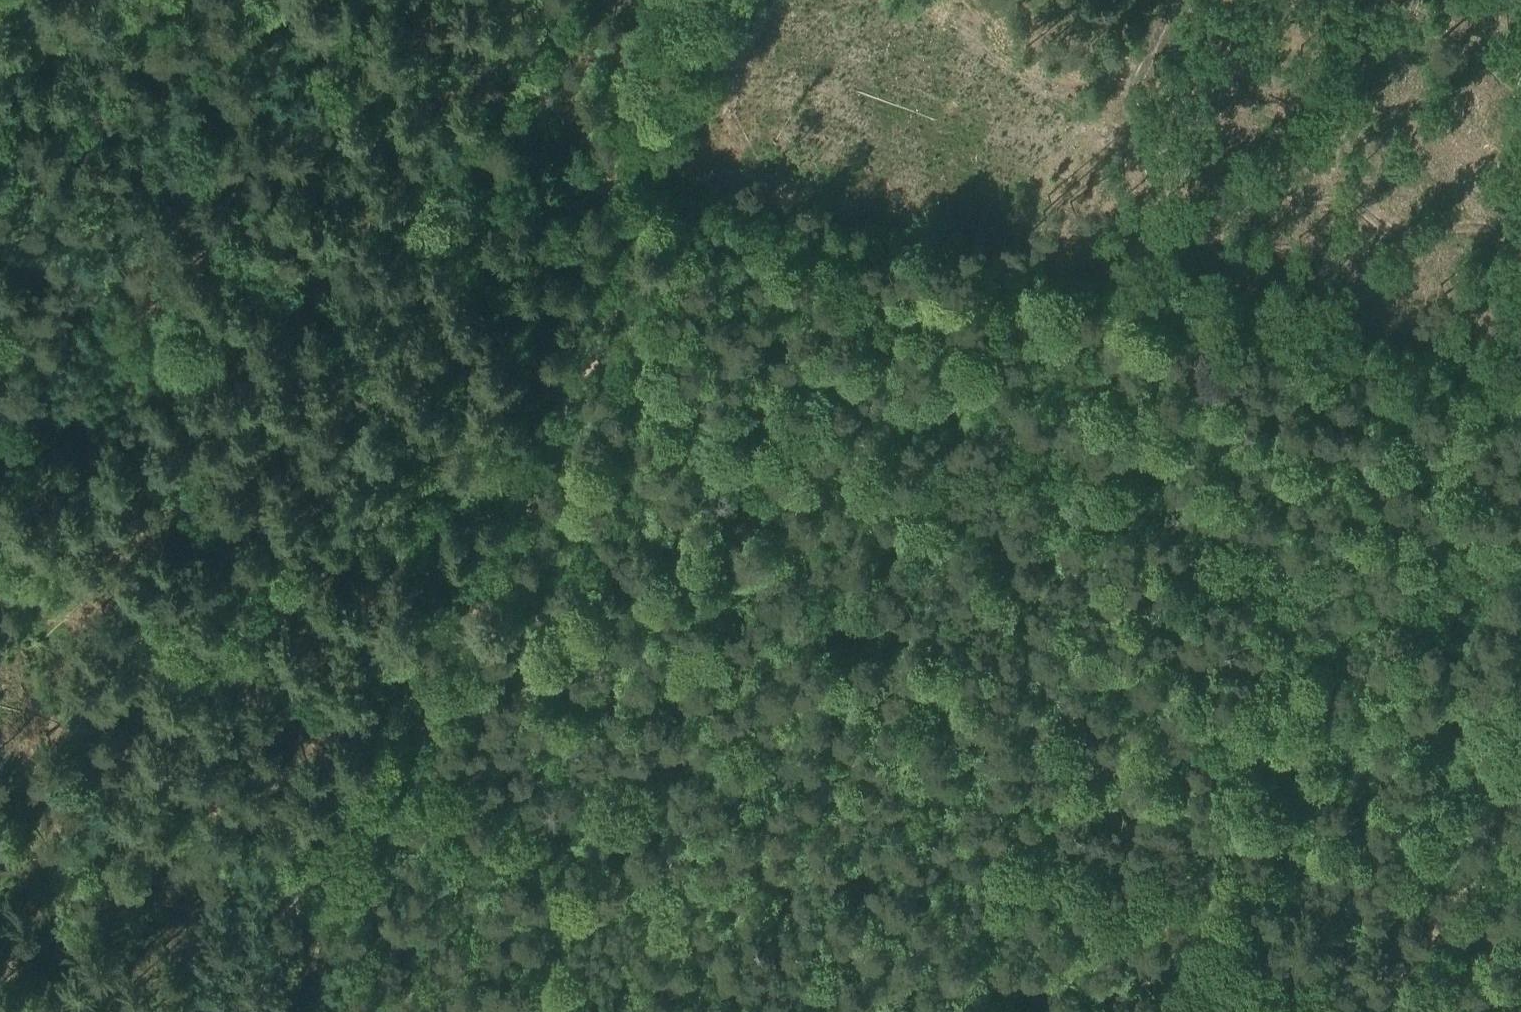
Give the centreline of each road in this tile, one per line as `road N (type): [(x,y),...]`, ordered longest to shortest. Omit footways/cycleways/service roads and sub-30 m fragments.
road 1 (track): [(253,1011),(376,725),(411,708),(451,671),(738,0)]
road 2 (track): [(1520,839),(1375,1011)]

